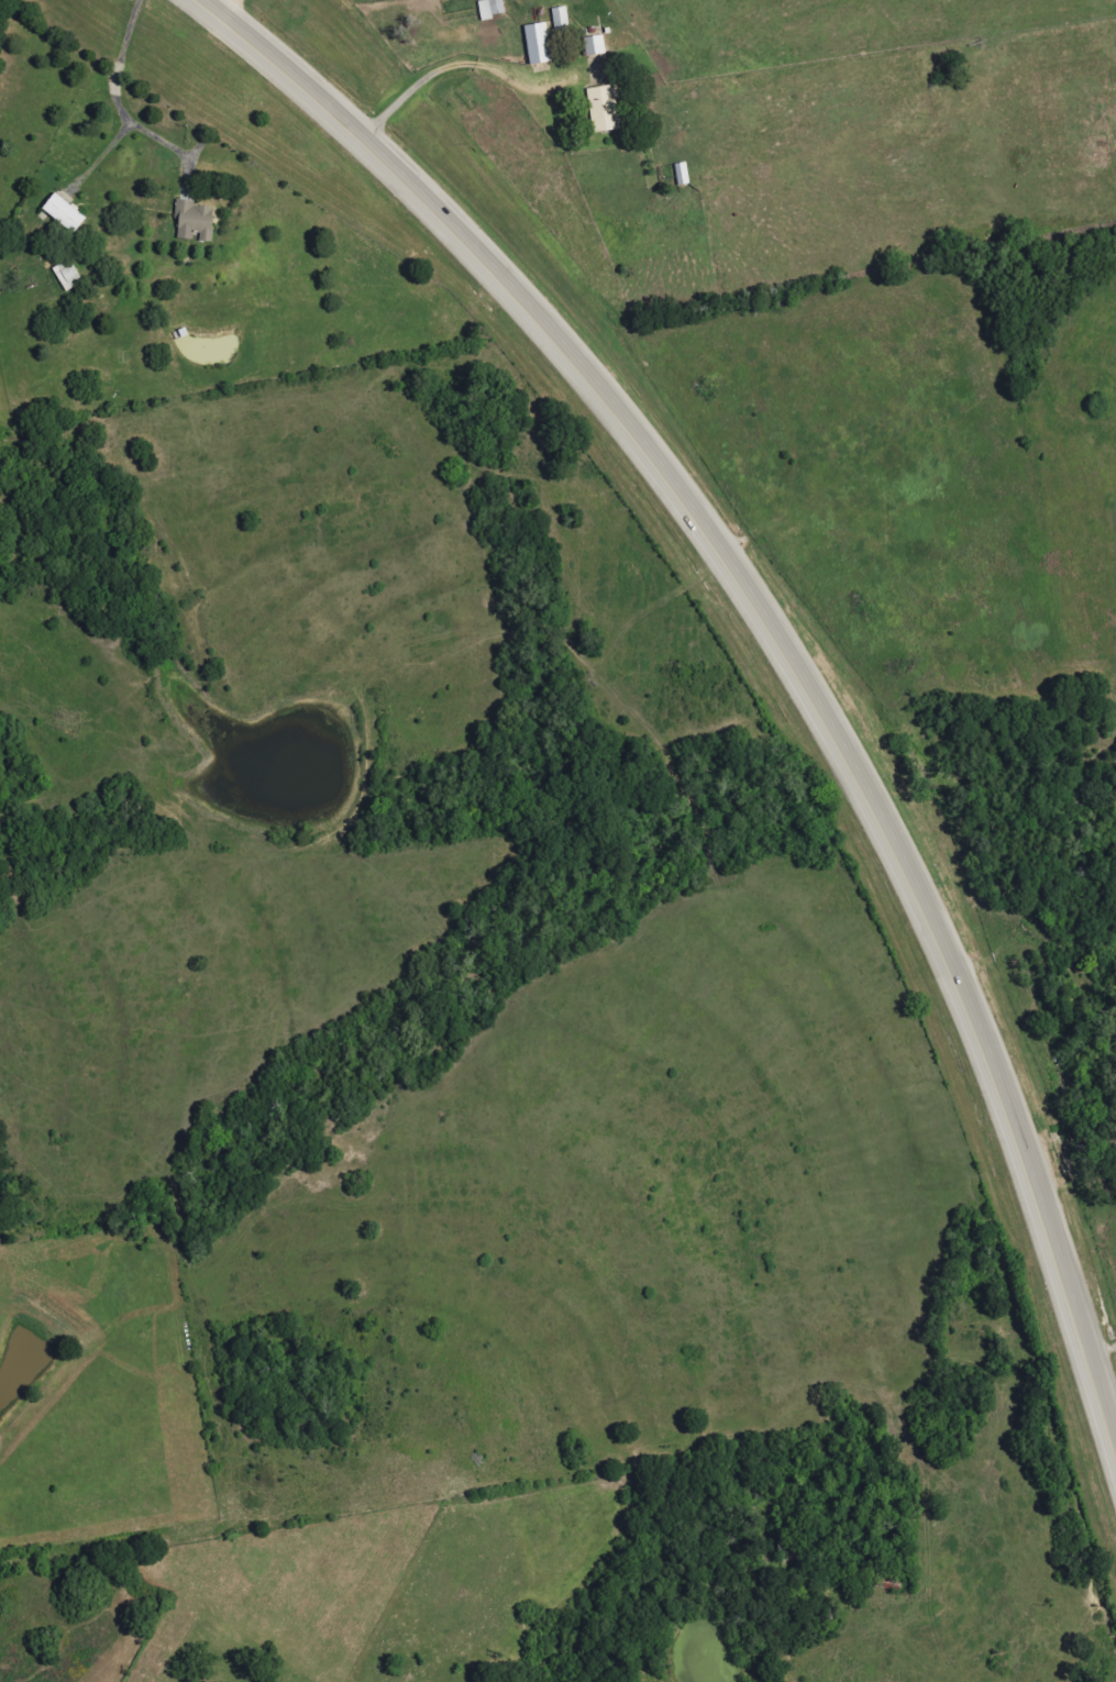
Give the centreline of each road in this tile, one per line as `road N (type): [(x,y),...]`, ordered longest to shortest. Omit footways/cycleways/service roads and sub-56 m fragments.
road 1 (primary): [(189,0),(477,263),(653,464),(788,661),(879,815),(948,966),(1019,1147),(1115,1450)]

